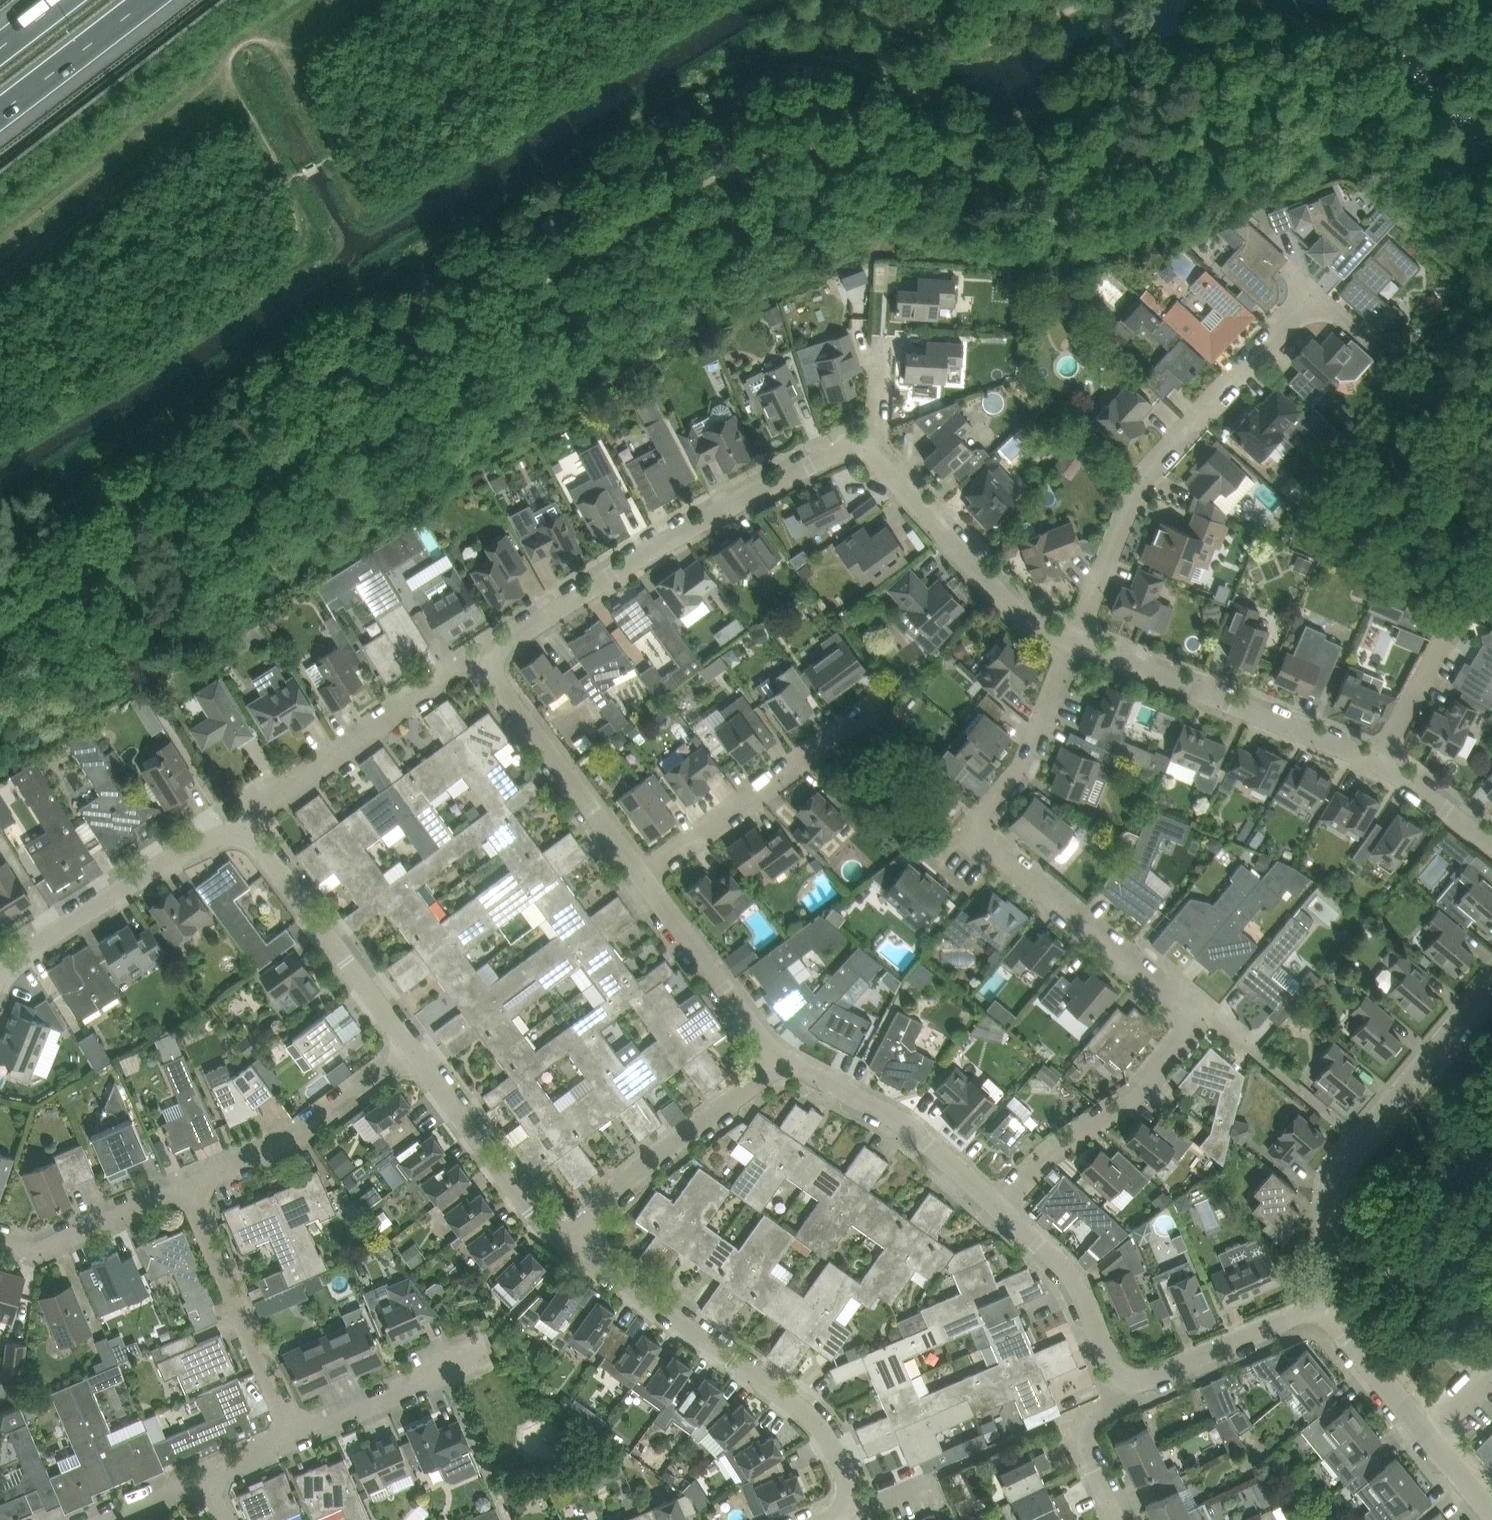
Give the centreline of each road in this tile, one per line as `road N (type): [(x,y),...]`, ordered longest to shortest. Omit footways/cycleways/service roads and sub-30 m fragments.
road 1 (residential): [(1200,1012),(980,840),(978,825),(1022,766),(1073,639)]
road 2 (residential): [(479,657),(809,467),(874,452)]
road 3 (residential): [(1073,639),(1135,493),(1314,296)]
road 4 (residential): [(583,1239),(591,1255),(786,1397),(819,1432),(843,1475),(847,1502),(819,1519)]
road 5 (residential): [(1319,1307),(1337,1167),(1491,984)]
road 6 (residential): [(1375,765),(1073,639)]
road 7 (residential): [(236,831),(259,805),(479,657)]
road 8 (residential): [(643,878),(882,698)]
road 9 (residential): [(999,1208),(1056,1148),(1136,1092),(1200,1012)]
road 10 (residential): [(236,831),(258,845),(409,1051)]
road 11 (residential): [(0,978),(17,956),(189,850),(236,831)]
road 12 (residential): [(874,452),(1007,604),(1073,639)]
road 13 (residential): [(643,878),(479,657)]
road 14 (residential): [(294,1438),(189,1189)]
road 15 (residential): [(583,1239),(651,1160),(782,1064)]
road 16 (residential): [(999,1208),(953,1164),(841,1088),(782,1064)]
road 17 (residential): [(409,1051),(544,1224),(583,1239)]
road 18 (residential): [(189,1189),(308,1130),(409,1051)]
road 19 (residential): [(782,1064),(643,878)]
road 20 (residential): [(1375,765),(1491,568)]
road 21 (residential): [(1126,1382),(1076,1284),(999,1208)]
road 22 (residential): [(1319,1307),(1150,1380),(1126,1382)]
road 23 (residential): [(0,1242),(54,1247),(189,1189)]
road 24 (motorway): [(0,110),(145,0)]
road 25 (residential): [(294,1438),(447,1375)]
road 26 (residential): [(1426,1430),(1319,1307)]
road 27 (residential): [(1119,1519),(1081,1435),(1126,1382)]
road 28 (residential): [(1491,843),(1375,765)]

